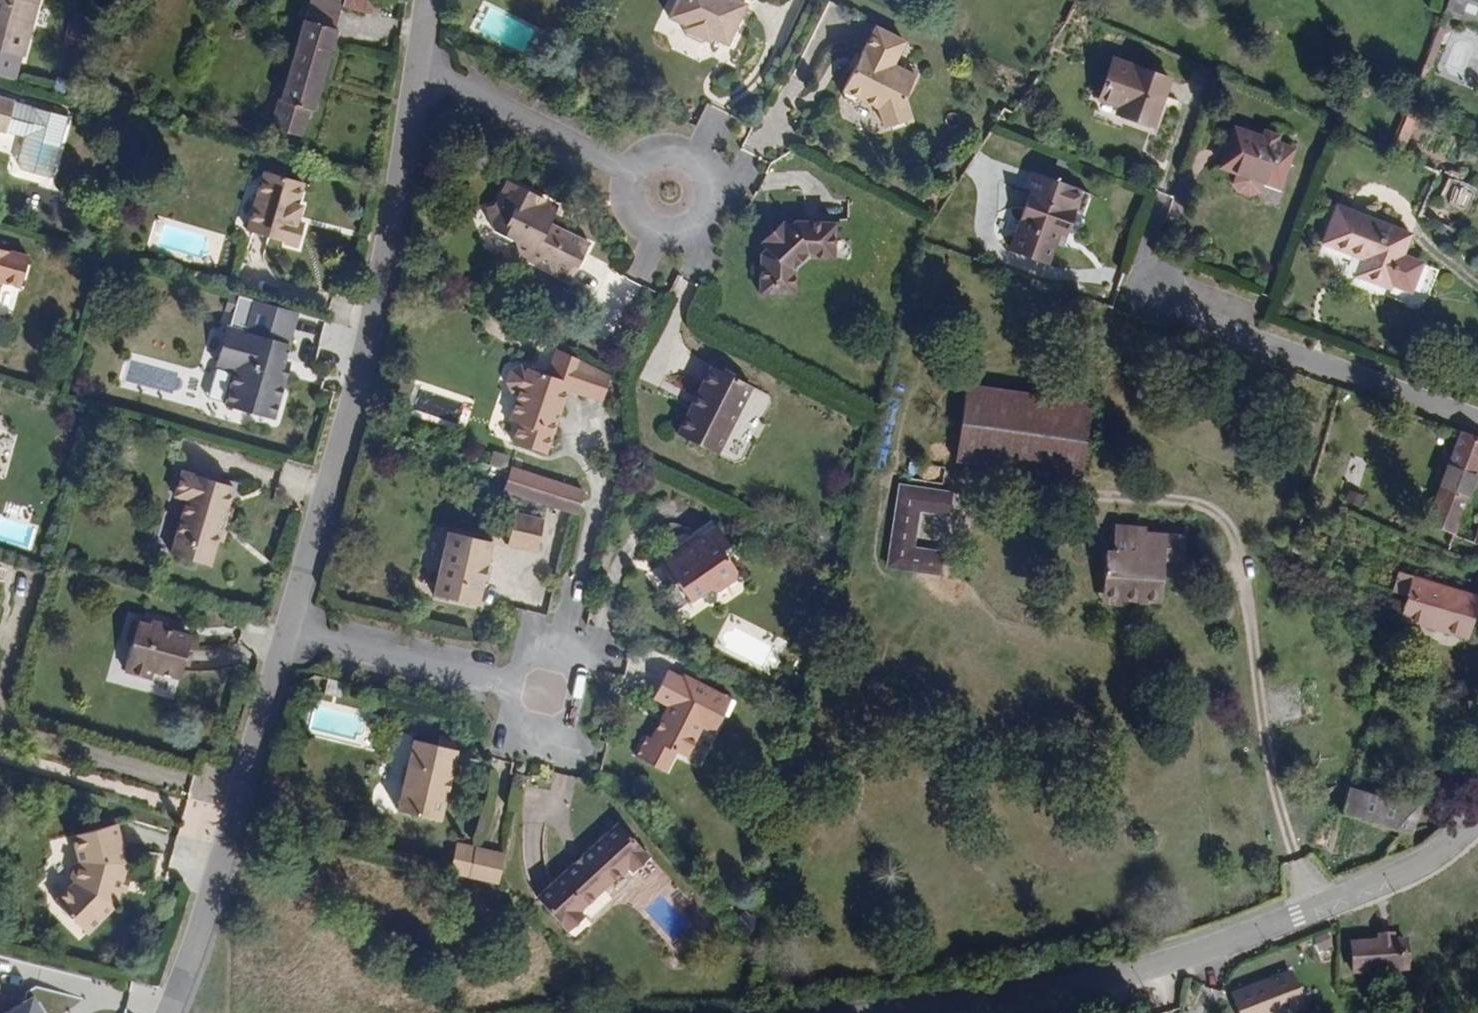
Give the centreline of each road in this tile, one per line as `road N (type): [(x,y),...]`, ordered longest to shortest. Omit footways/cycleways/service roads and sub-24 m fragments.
road 1 (residential): [(1477,811),(1426,861),(1347,898),(1128,976),(945,1012)]
road 2 (residential): [(423,73),(395,224),(291,625)]
road 3 (residential): [(291,625),(193,951),(164,1012)]
road 4 (residential): [(1477,426),(1183,318),(1151,290)]
road 5 (residential): [(423,73),(668,193)]
road 6 (residential): [(291,625),(542,696)]

